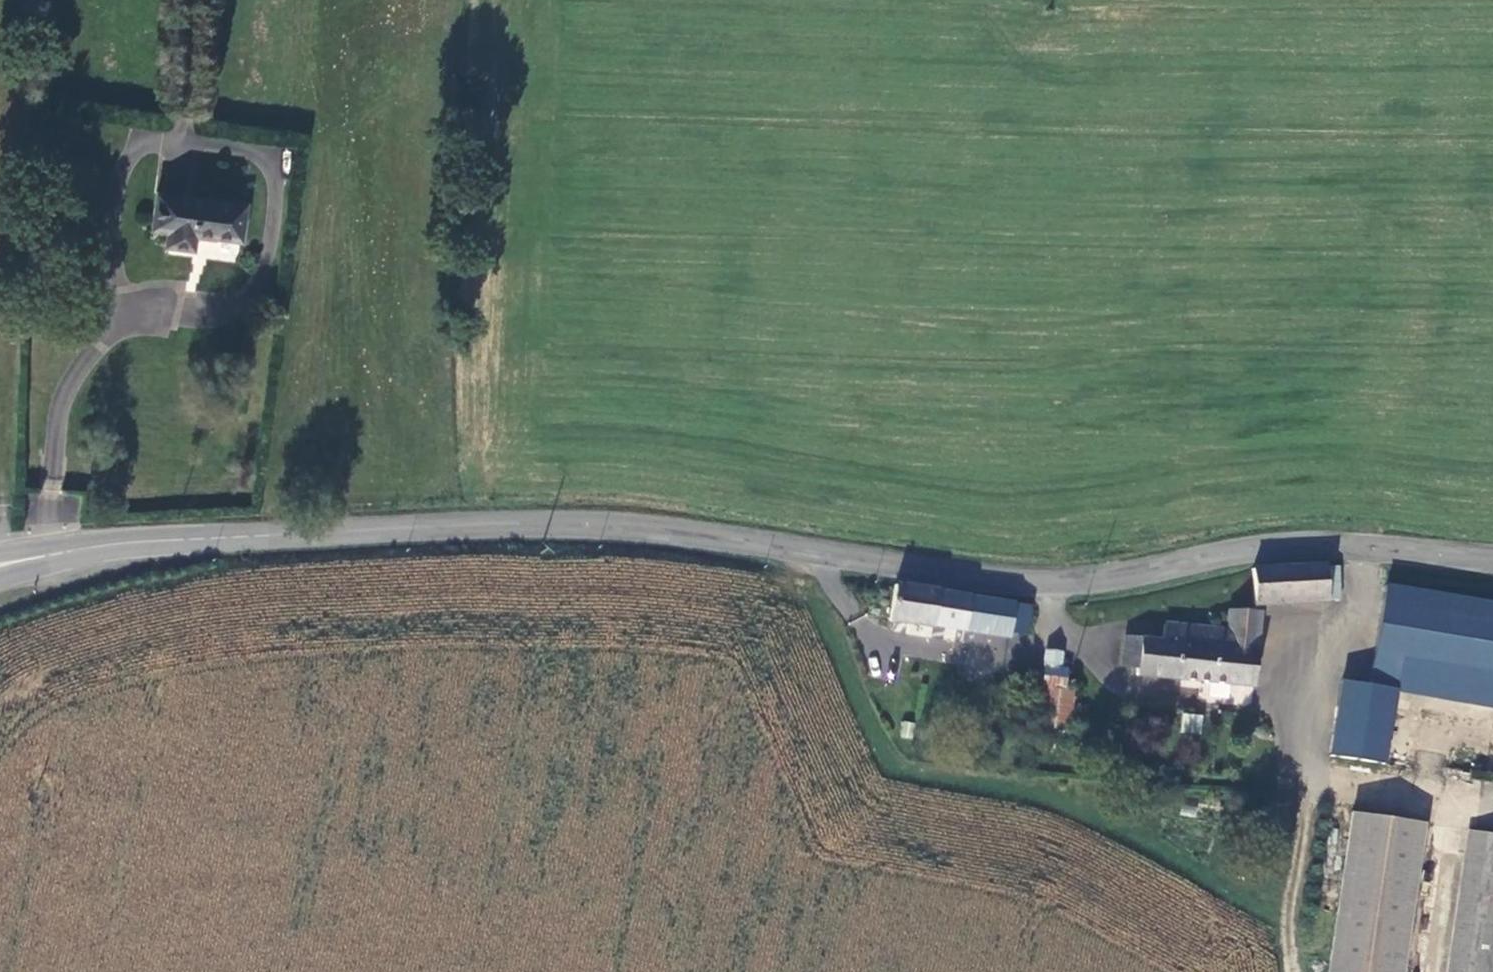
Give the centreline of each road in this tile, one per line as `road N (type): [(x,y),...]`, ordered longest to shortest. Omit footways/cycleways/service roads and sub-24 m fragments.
road 1 (secondary): [(1492,558),(1299,544),(1033,582),(590,524),(255,536)]
road 2 (secondary): [(0,577),(102,554),(255,536)]
road 3 (secondary): [(255,536),(112,537),(0,553)]

